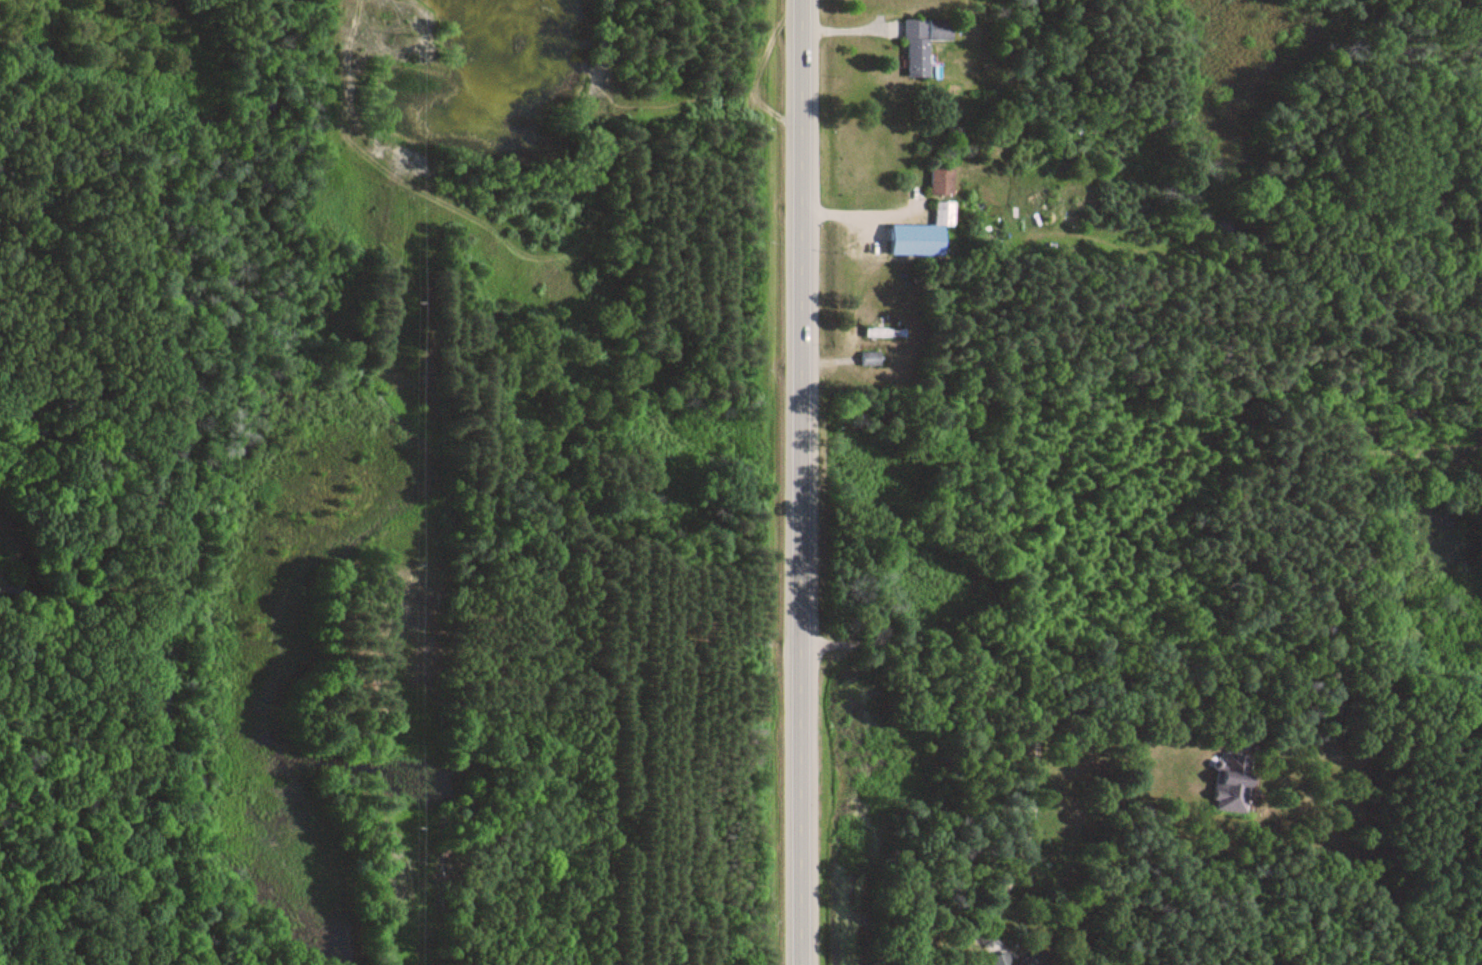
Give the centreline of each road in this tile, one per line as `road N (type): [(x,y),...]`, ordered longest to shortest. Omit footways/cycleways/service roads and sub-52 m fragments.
road 1 (secondary): [(800,964),(803,0)]

